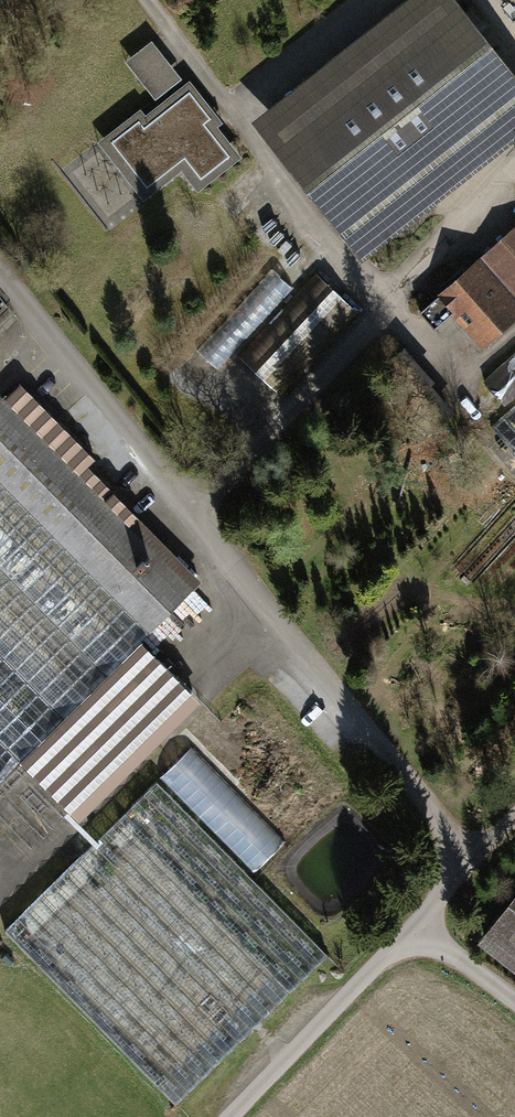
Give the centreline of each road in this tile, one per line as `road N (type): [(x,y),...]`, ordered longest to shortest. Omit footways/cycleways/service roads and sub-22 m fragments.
road 1 (track): [(514,998),(418,924)]

